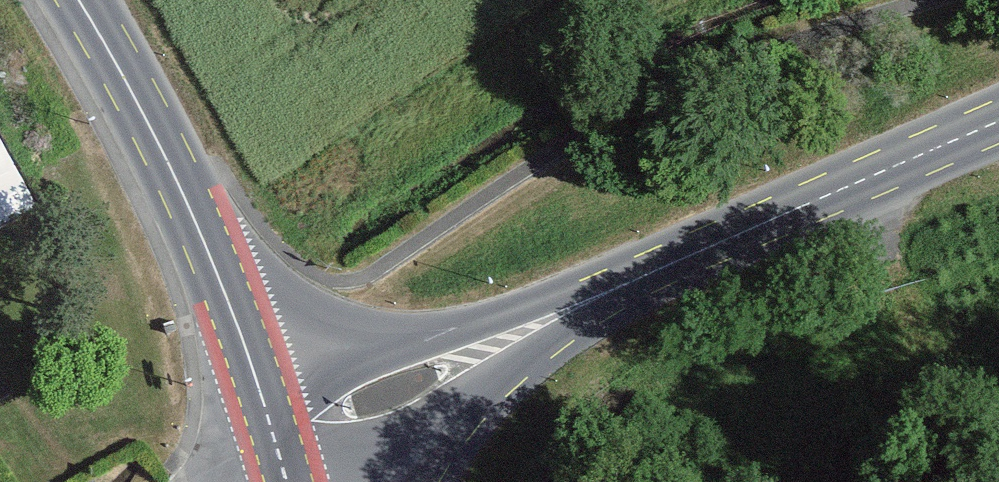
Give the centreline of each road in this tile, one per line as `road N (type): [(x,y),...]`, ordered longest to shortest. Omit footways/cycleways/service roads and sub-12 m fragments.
road 1 (secondary): [(998,129),(275,441)]
road 2 (primary): [(78,0),(182,193),(275,441)]
road 3 (track): [(863,185),(892,278),(893,344),(840,481)]

